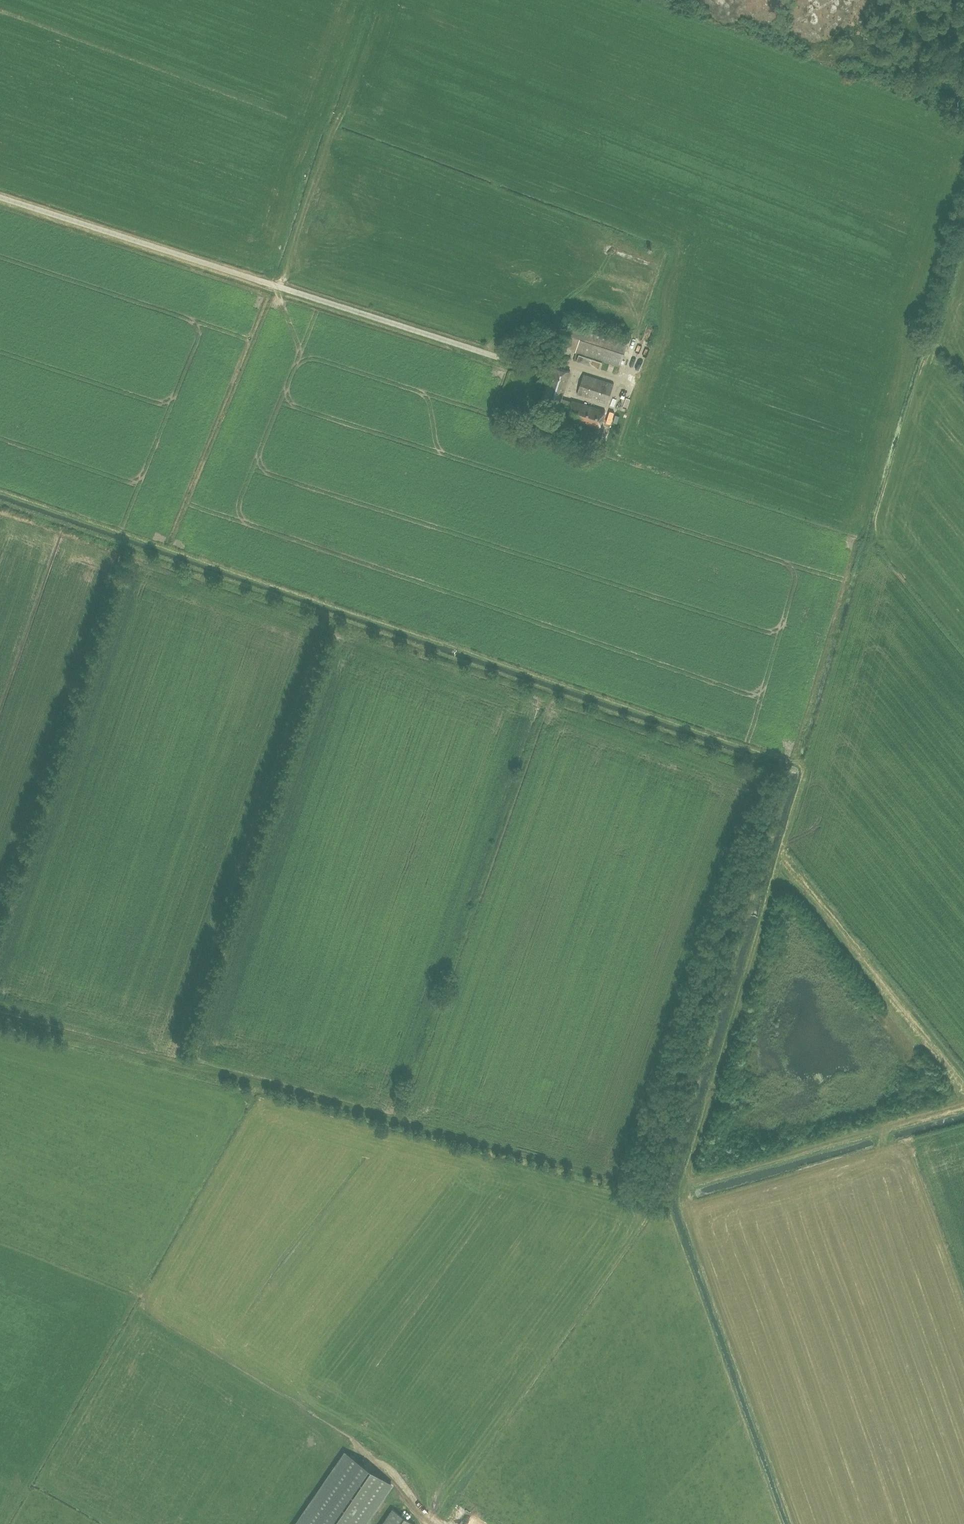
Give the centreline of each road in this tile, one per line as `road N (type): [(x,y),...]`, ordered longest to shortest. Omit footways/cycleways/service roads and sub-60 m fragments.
road 1 (track): [(886,1127),(709,1179),(690,1168),(778,885),(798,891),(963,1100)]
road 2 (unclassified): [(517,362),(0,197)]
road 3 (track): [(0,1018),(392,1126)]

